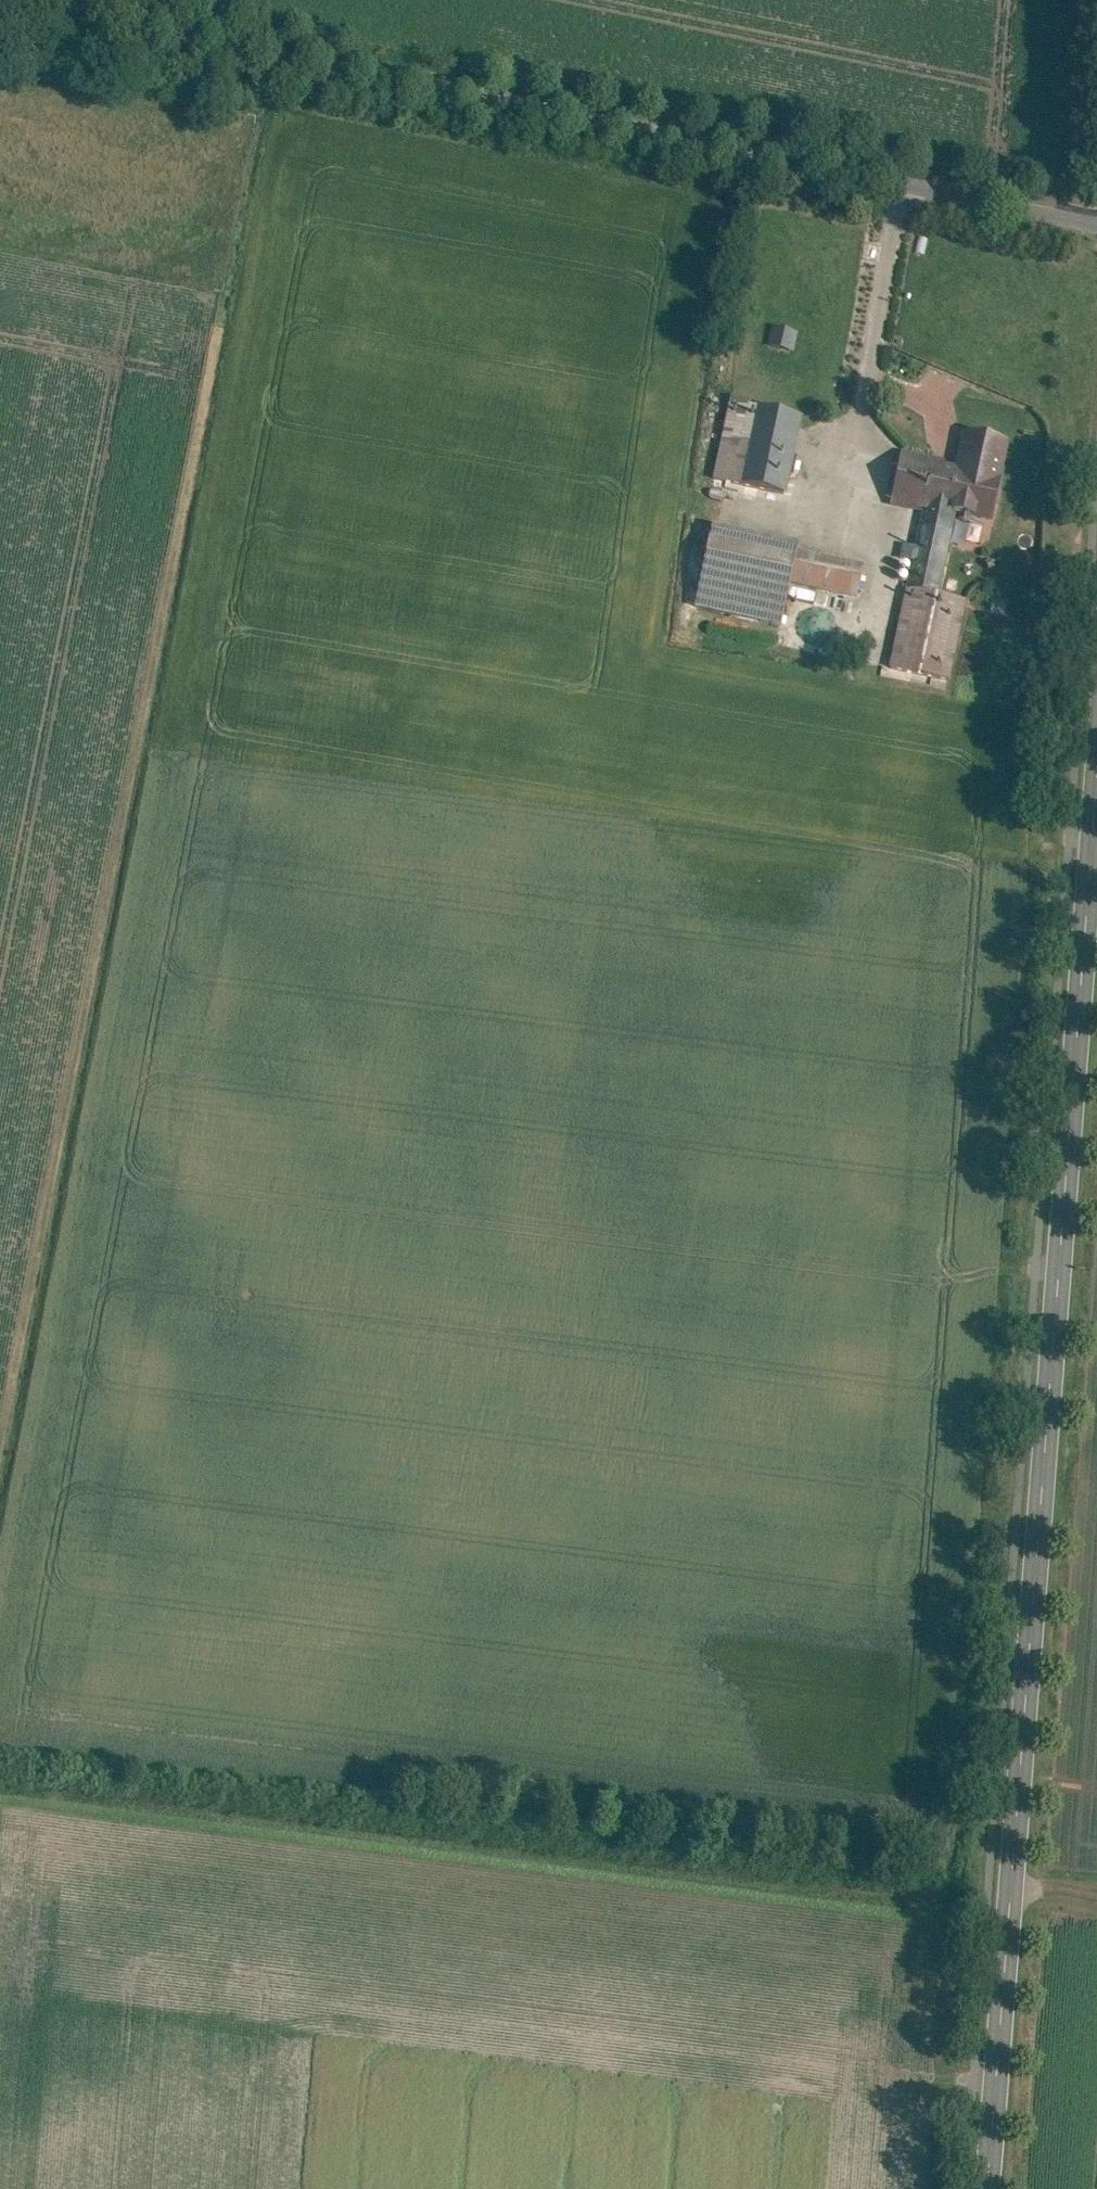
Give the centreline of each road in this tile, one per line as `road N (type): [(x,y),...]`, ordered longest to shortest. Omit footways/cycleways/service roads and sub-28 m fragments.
road 1 (tertiary): [(1096,810),(994,2188)]
road 2 (unclassified): [(54,0),(1096,215)]

